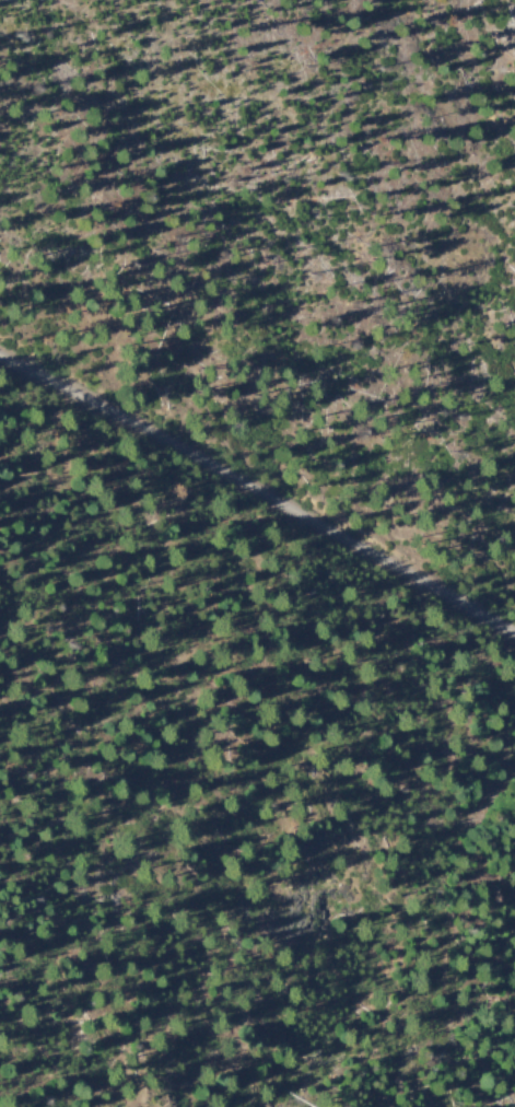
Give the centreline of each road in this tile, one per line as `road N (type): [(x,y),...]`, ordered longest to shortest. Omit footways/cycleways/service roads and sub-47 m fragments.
road 1 (track): [(0,367),(457,585),(514,630)]

